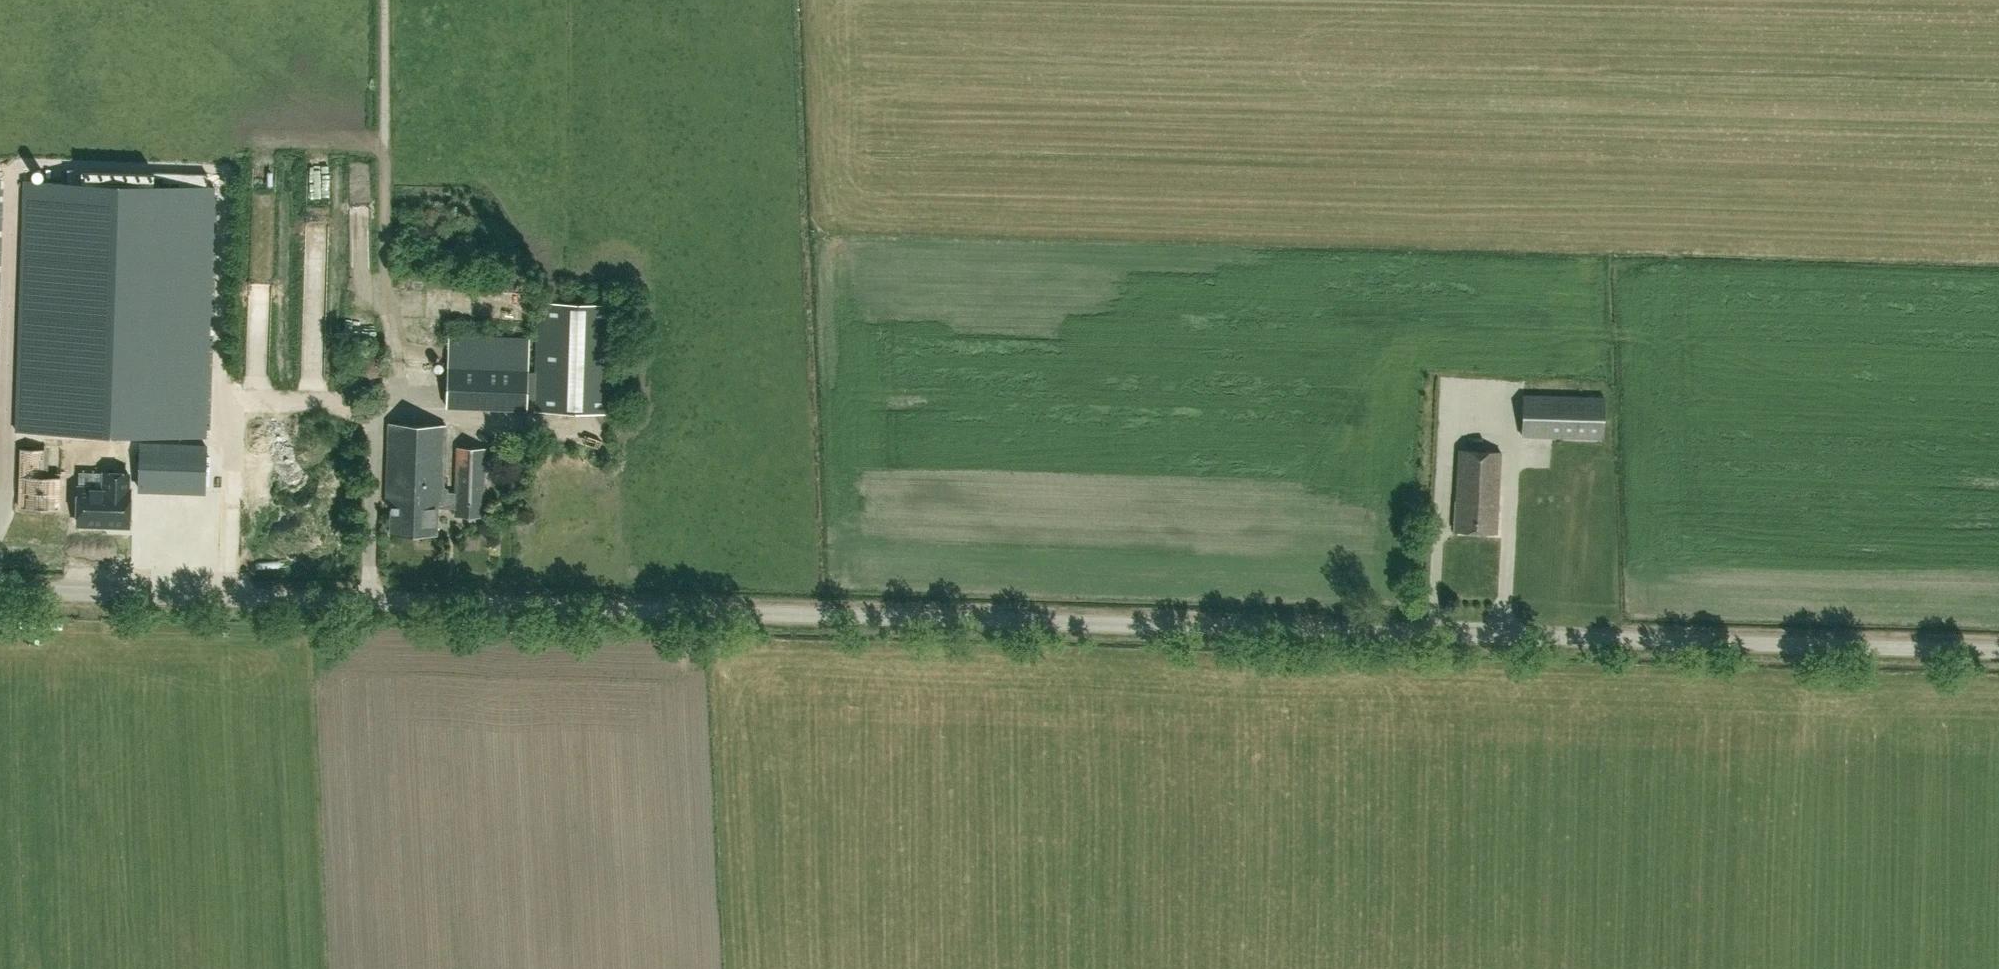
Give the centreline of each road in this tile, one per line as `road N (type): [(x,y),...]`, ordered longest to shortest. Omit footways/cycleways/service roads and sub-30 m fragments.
road 1 (unclassified): [(1998,648),(1583,644),(0,594)]

